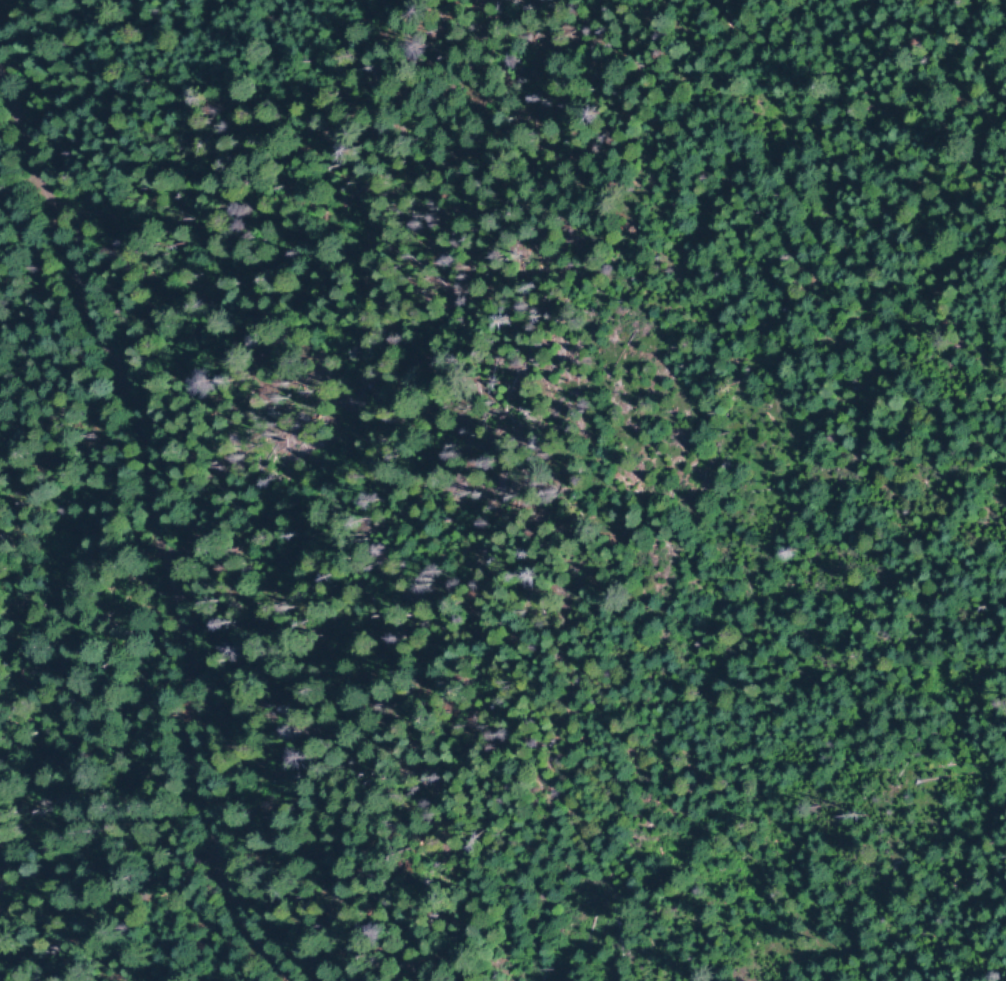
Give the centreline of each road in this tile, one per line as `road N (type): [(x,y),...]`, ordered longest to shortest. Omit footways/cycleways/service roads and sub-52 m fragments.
road 1 (track): [(300,980),(245,933),(219,893),(167,584),(104,360),(0,104)]

